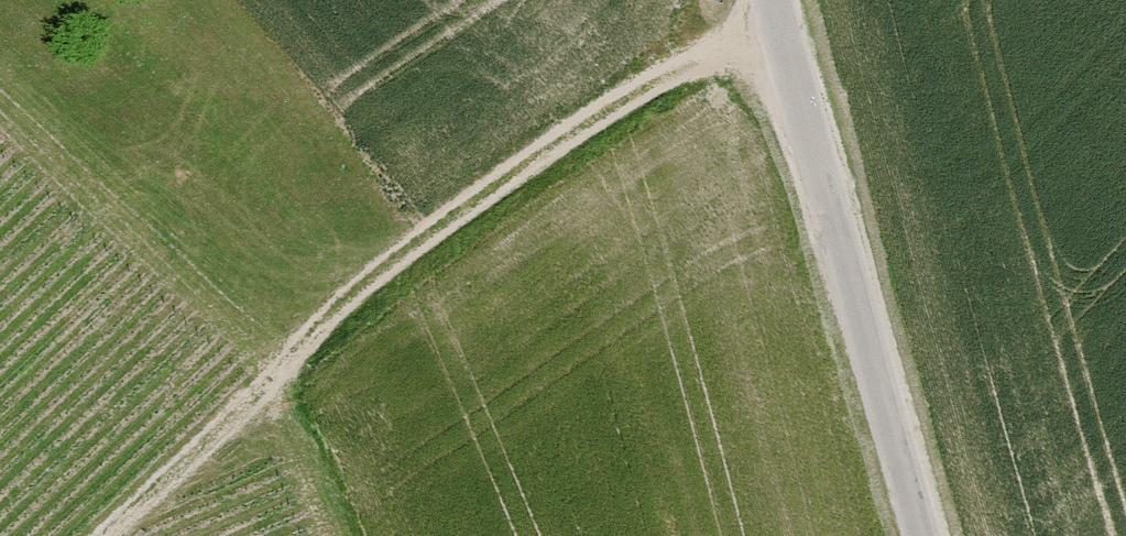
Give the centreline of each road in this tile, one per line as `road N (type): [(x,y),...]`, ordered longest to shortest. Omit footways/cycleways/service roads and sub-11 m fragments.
road 1 (track): [(109,535),(447,223),(617,98),(774,26)]
road 2 (unclassified): [(767,0),(915,535)]
road 3 (track): [(347,535),(283,376)]

